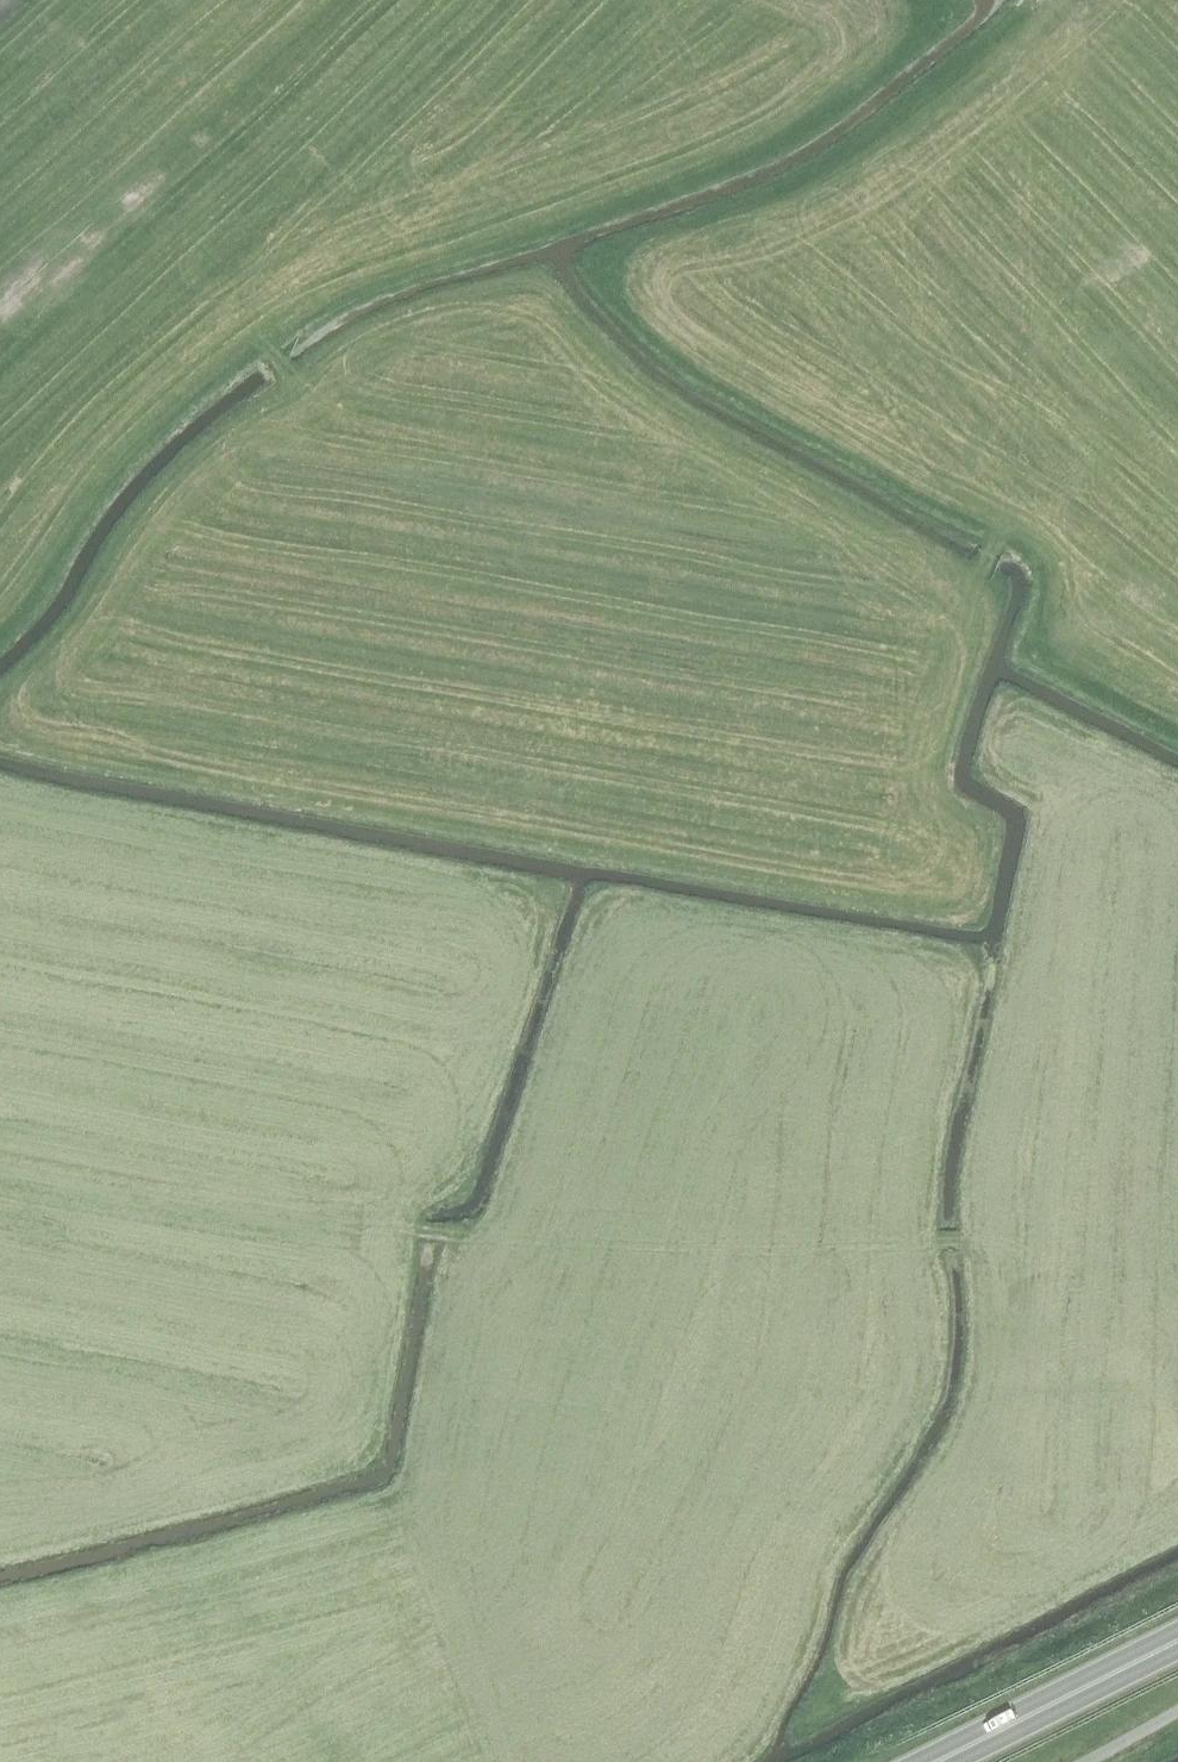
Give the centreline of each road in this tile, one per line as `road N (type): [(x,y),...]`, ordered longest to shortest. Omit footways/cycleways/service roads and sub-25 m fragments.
road 1 (trunk): [(935,1761),(1177,1640)]

